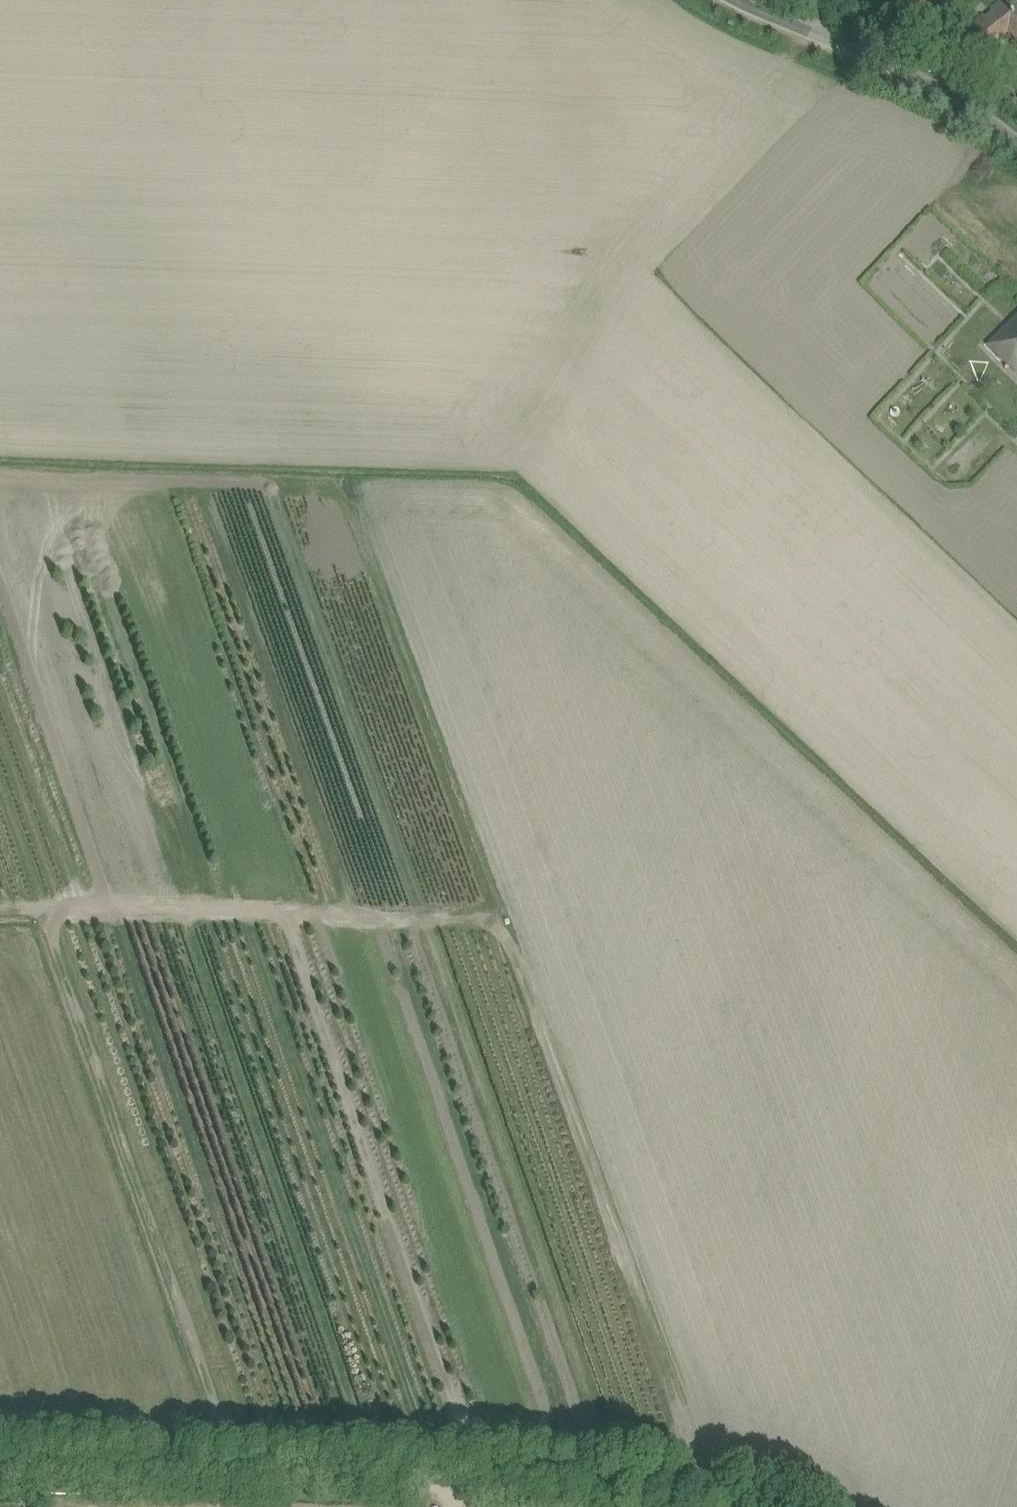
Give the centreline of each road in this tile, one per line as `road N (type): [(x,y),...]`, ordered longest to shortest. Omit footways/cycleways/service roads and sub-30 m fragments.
road 1 (unclassified): [(784,1506),(762,1496),(687,1487),(0,1469)]
road 2 (unclassified): [(1016,142),(952,93),(740,0)]

